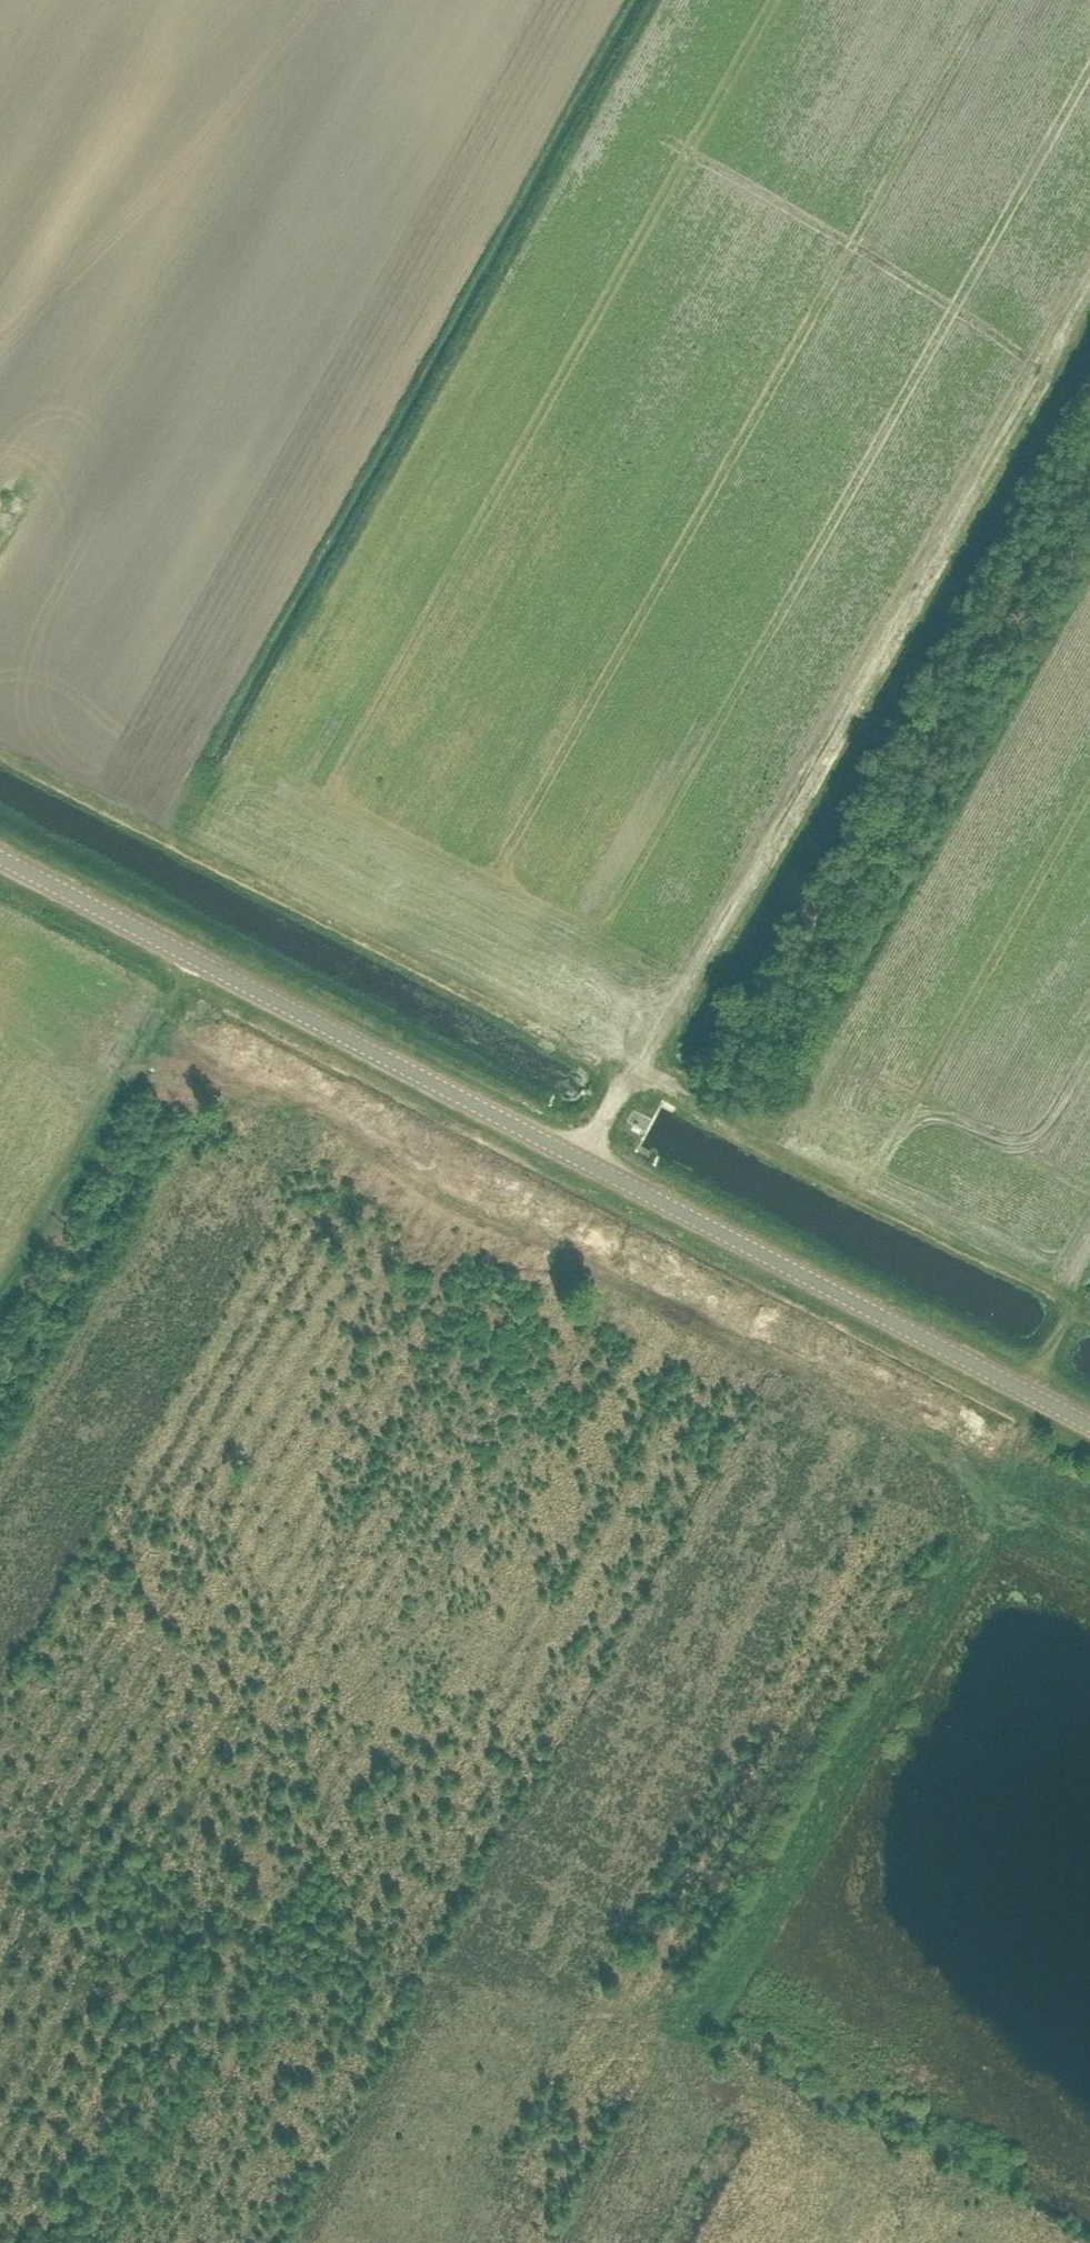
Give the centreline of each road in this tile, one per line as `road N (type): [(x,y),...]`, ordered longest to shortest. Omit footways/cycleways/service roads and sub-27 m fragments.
road 1 (unclassified): [(1089,1422),(0,857)]

